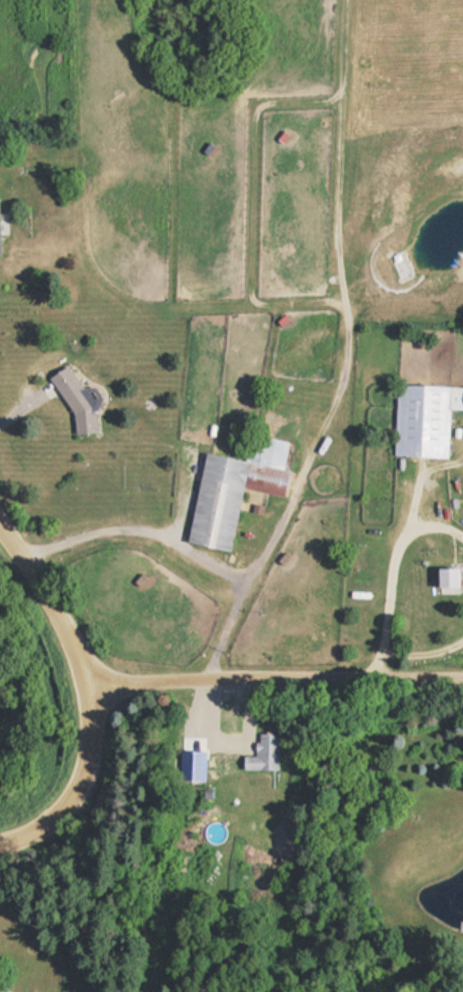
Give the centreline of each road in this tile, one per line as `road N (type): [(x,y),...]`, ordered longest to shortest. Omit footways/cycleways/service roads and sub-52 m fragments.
road 1 (residential): [(0,833),(31,824),(58,800),(81,772),(87,733),(86,679),(69,632),(0,516)]
road 2 (residential): [(86,679),(462,667)]

